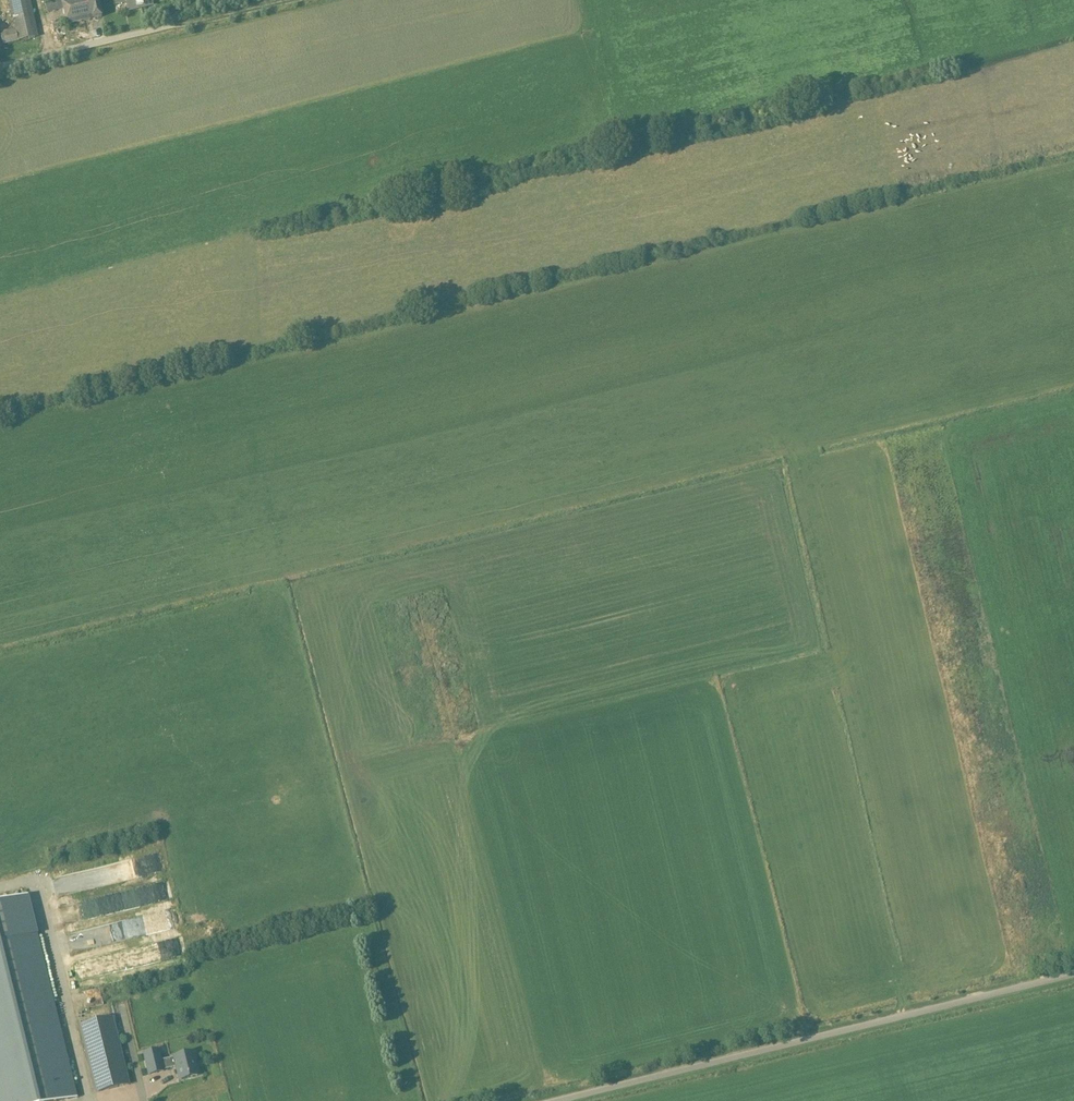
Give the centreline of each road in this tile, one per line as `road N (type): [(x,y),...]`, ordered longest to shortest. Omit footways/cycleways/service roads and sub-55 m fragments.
road 1 (unclassified): [(559,1100),(1073,975)]
road 2 (unclassified): [(0,67),(168,27)]
road 3 (track): [(168,27),(301,0)]

